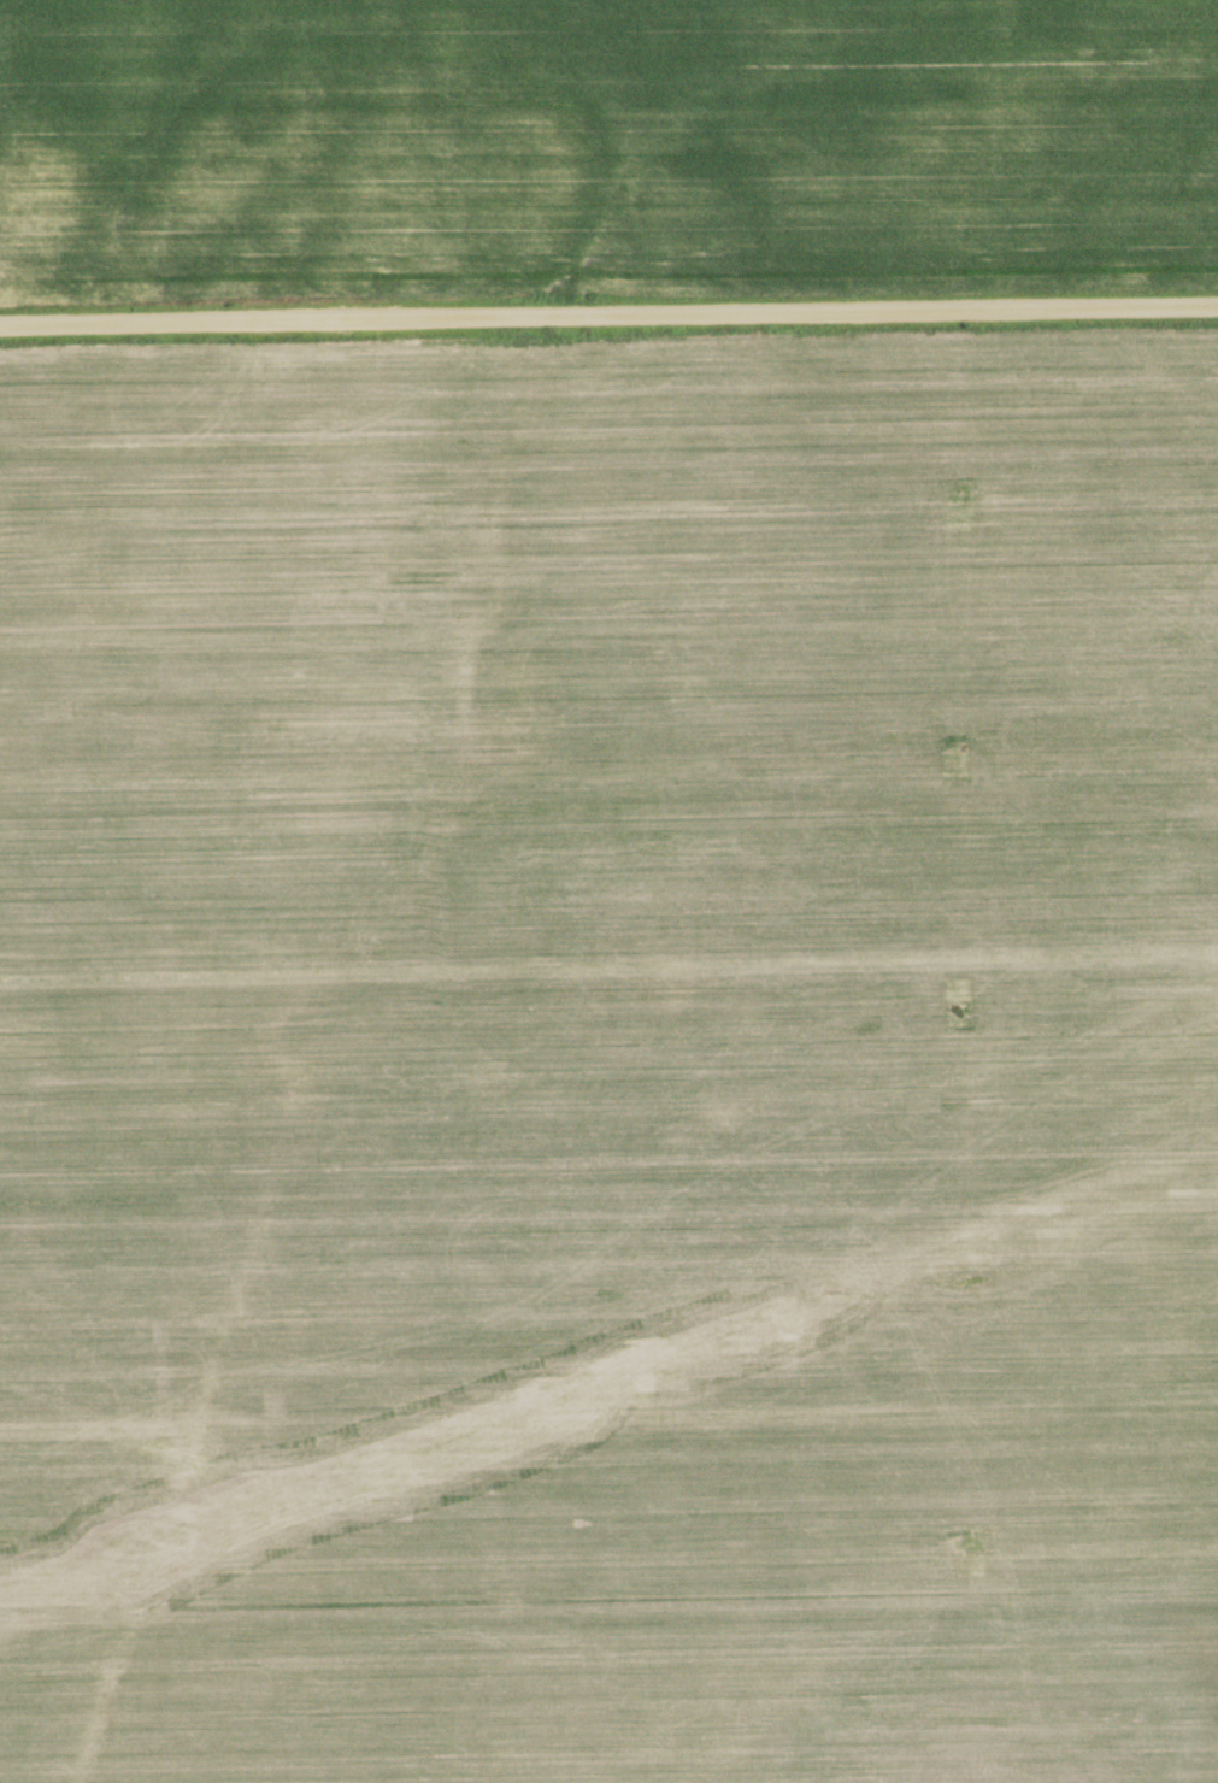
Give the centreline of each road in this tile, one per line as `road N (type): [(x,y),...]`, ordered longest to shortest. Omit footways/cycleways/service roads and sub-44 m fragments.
road 1 (residential): [(0,331),(1217,308)]

